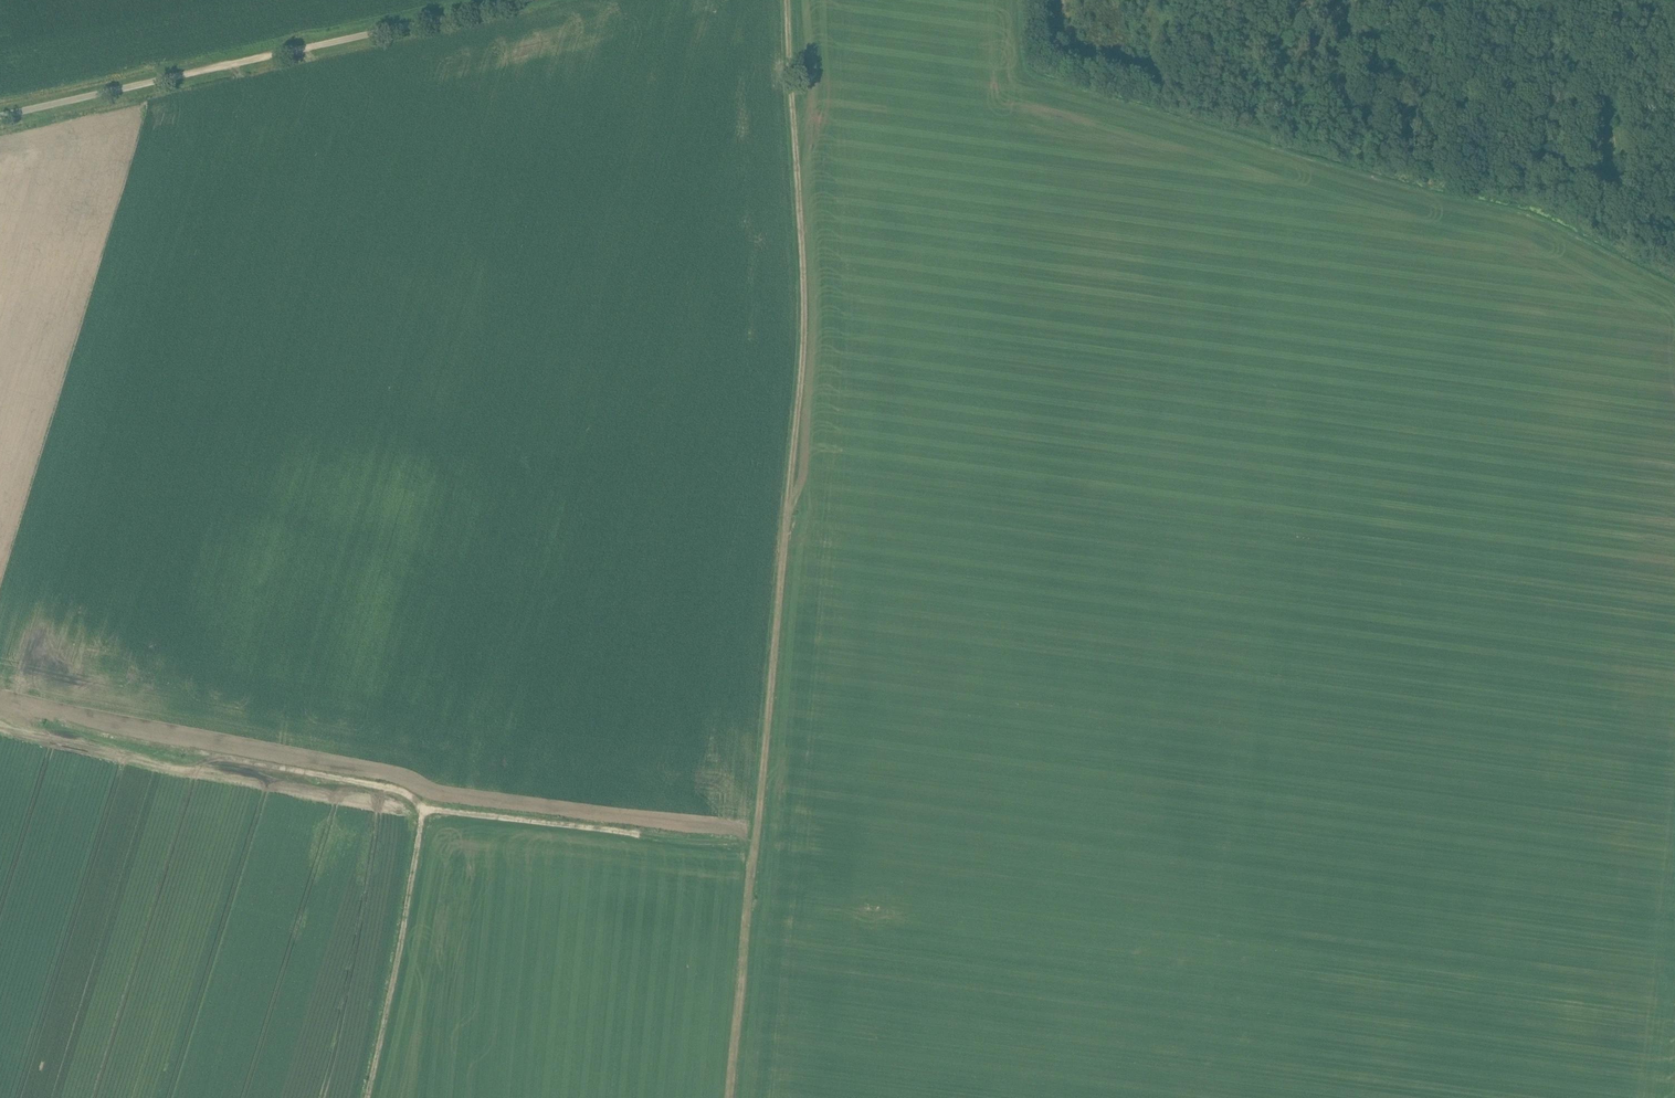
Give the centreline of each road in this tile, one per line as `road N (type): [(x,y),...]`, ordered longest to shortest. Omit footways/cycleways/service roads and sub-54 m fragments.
road 1 (track): [(730,1097),(804,327),(787,0)]
road 2 (unclassified): [(0,116),(521,0)]
road 3 (track): [(425,810),(636,834),(754,857)]
road 4 (track): [(367,1097),(425,810)]
road 5 (track): [(425,810),(363,784),(196,755)]

